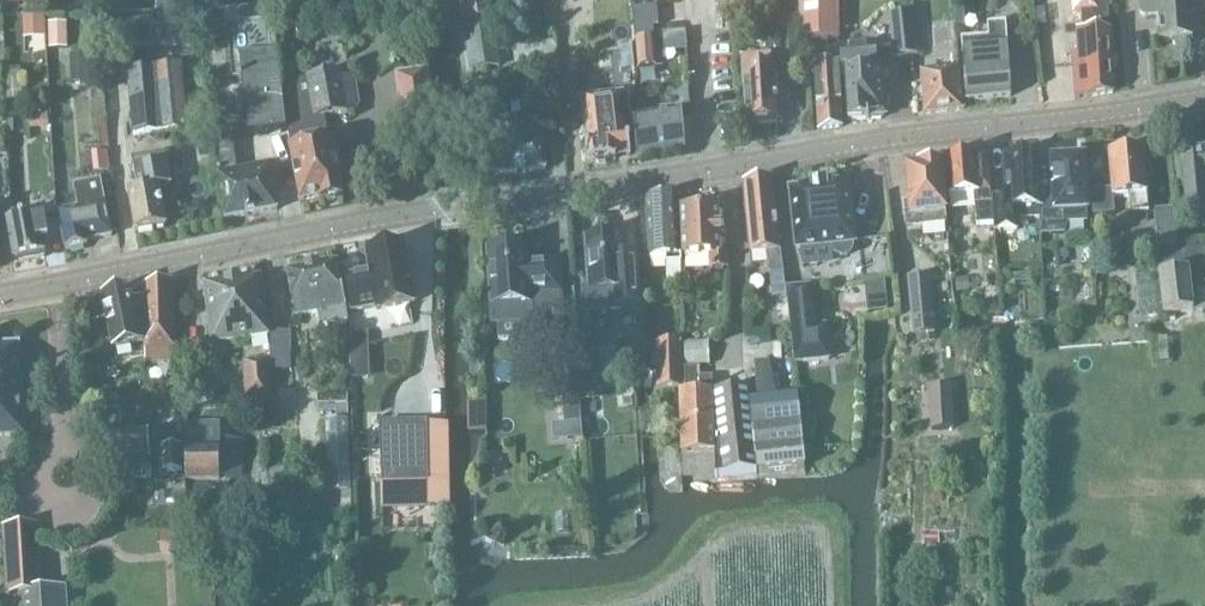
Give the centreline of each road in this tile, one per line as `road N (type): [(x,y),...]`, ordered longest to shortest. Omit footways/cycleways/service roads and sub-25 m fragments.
road 1 (tertiary): [(0,293),(384,217),(1204,96)]

